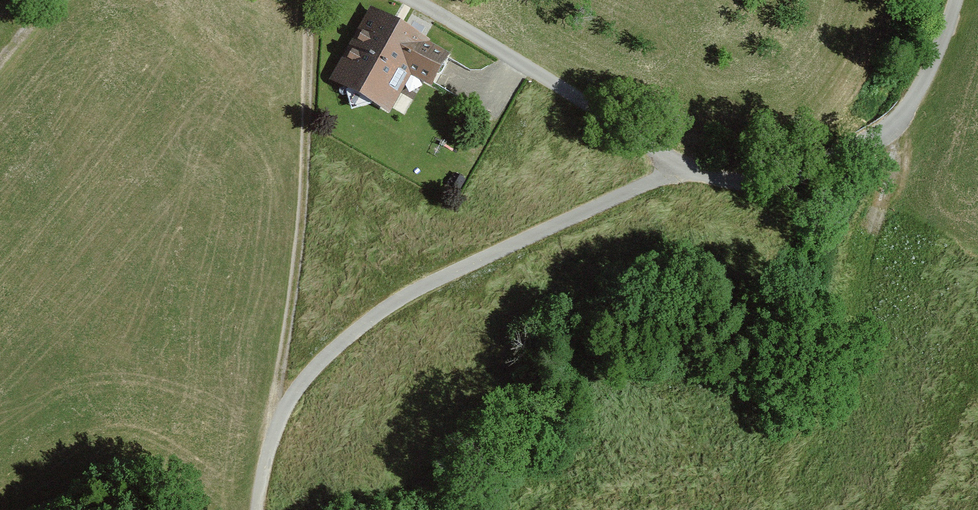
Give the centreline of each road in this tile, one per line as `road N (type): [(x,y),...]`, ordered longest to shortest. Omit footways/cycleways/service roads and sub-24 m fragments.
road 1 (track): [(678,164),(367,322),(294,392),(275,429),(258,509)]
road 2 (track): [(309,0),(306,154),(275,429)]
road 3 (unclassified): [(956,0),(910,103),(857,147),(787,180),(713,177),(678,164)]

